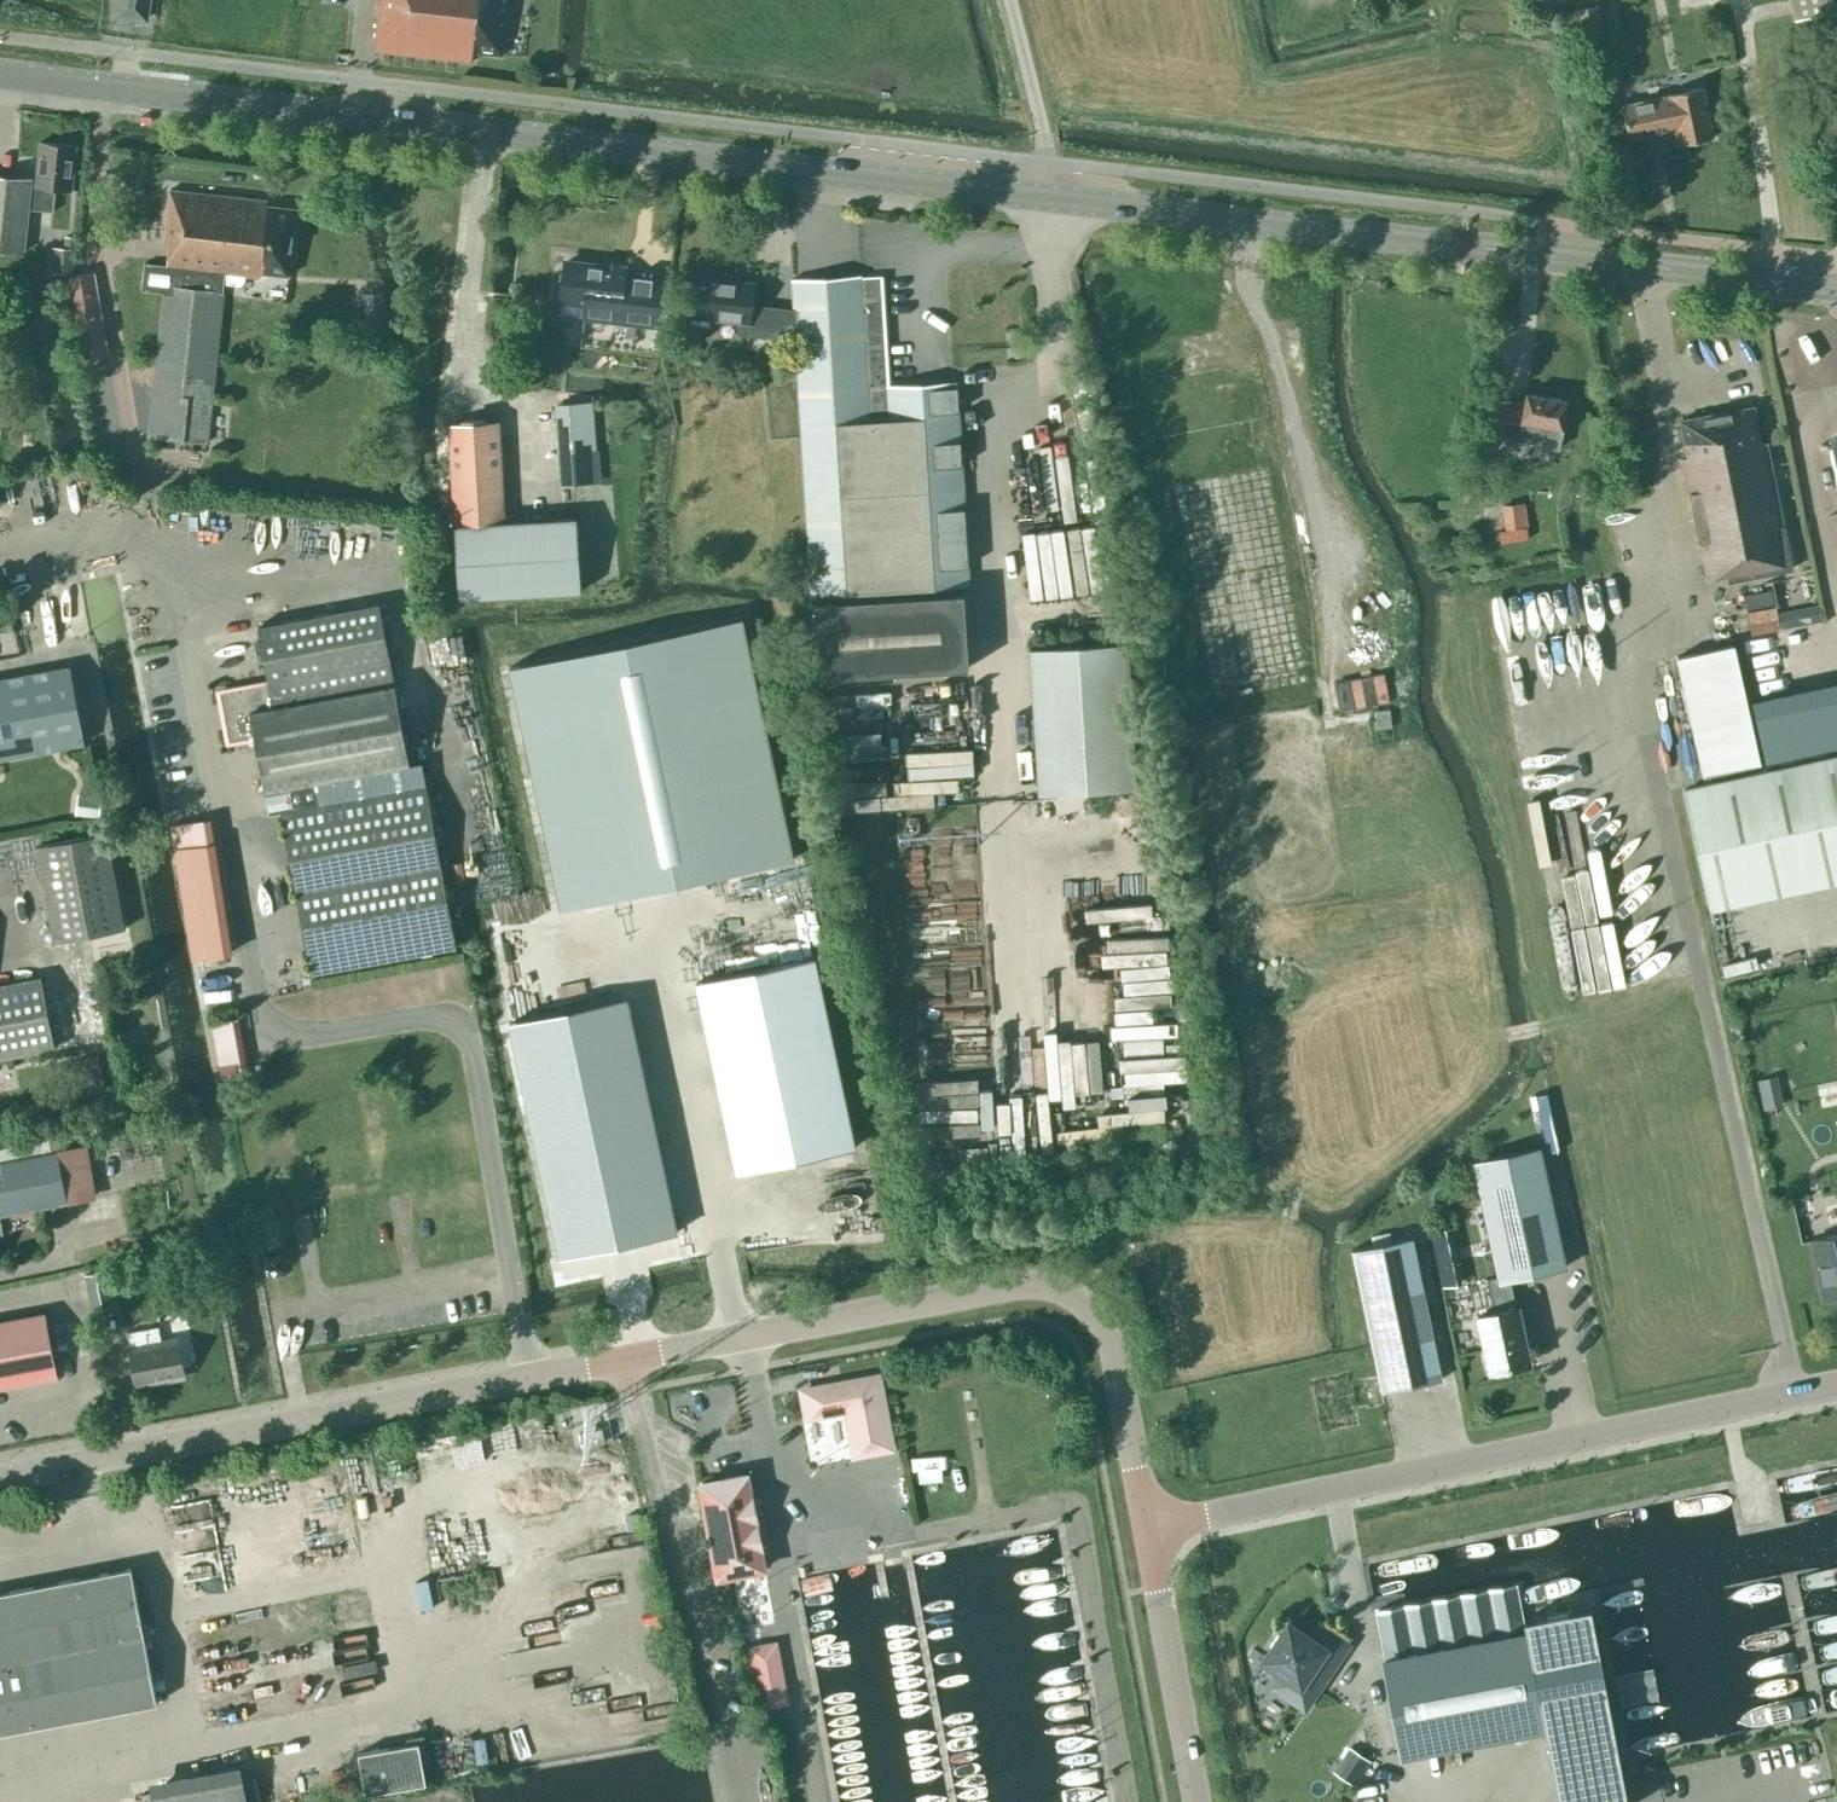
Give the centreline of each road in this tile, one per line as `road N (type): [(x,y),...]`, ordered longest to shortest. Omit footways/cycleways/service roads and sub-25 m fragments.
road 1 (unclassified): [(0,1479),(533,1373),(1041,1286),(1090,1303),(1111,1344),(1144,1528)]
road 2 (tertiary): [(1050,194),(0,75)]
road 3 (tertiary): [(1836,290),(1050,194)]
road 4 (unclassified): [(1836,1388),(1144,1528)]
road 5 (unclassified): [(1144,1528),(1200,1801)]
road 6 (unclassified): [(1050,194),(1008,0)]

